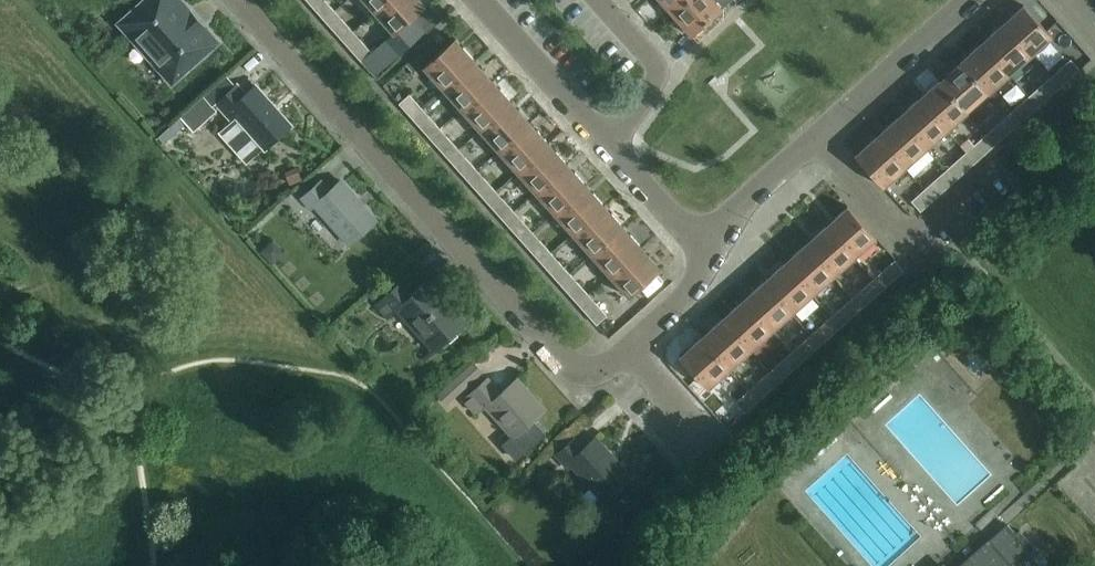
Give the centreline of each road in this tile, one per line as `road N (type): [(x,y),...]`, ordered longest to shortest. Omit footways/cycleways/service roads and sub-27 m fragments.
road 1 (residential): [(584,369),(561,357),(242,0)]
road 2 (residential): [(707,254),(748,199),(969,0)]
road 3 (residential): [(611,150),(477,0)]
road 4 (residential): [(611,150),(657,71),(599,0)]
road 5 (residential): [(584,369),(619,359),(685,299),(707,254)]
road 6 (residential): [(707,254),(611,150)]

